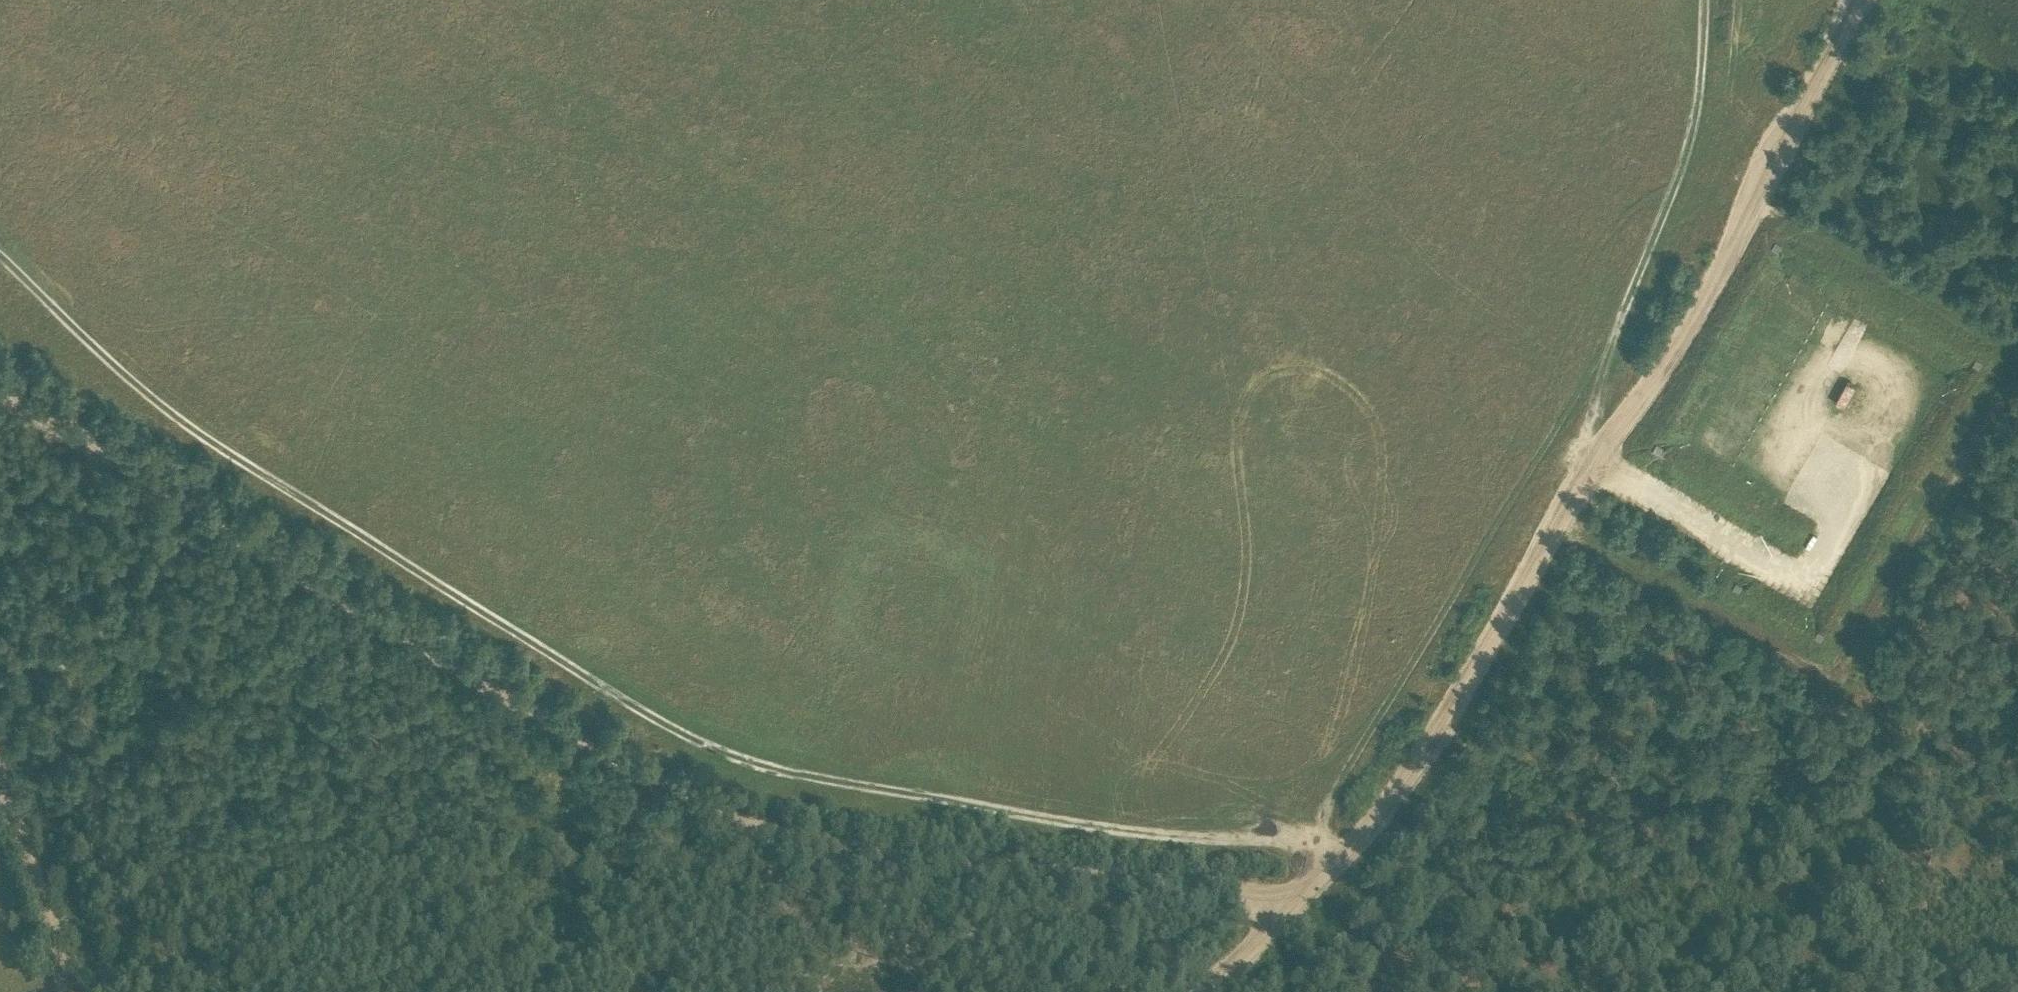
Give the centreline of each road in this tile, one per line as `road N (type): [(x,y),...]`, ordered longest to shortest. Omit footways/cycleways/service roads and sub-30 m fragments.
road 1 (track): [(0,254),(115,366),(205,436),(704,743),(815,778),(1081,824),(1217,839),(1295,836),(1321,842),(1334,856)]
road 2 (track): [(0,388),(520,716),(708,816),(828,848),(1294,893)]
road 3 (track): [(1861,0),(1689,324),(1375,818),(1199,991)]
road 4 (track): [(1321,842),(1337,788),(1620,319)]
road 5 (track): [(1705,0),(1688,155),(1605,362),(1587,437),(1591,468)]
road 6 (track): [(63,991),(0,807)]

